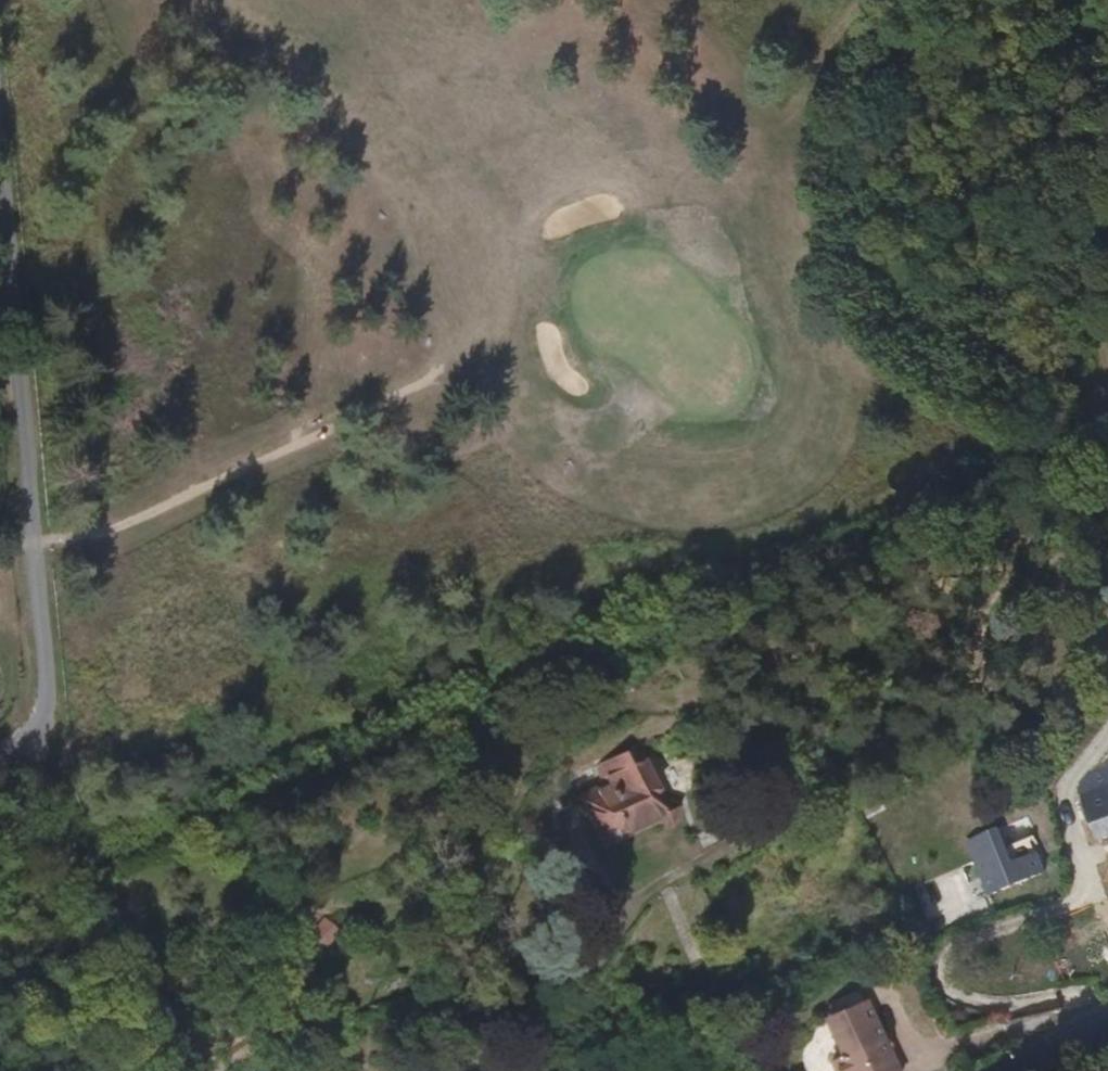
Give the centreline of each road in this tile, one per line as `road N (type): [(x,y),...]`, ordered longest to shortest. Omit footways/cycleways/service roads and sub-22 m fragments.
road 1 (unclassified): [(0,758),(24,733),(36,688),(0,275)]
road 2 (residential): [(523,1070),(673,1008),(881,943),(960,908)]
road 3 (residential): [(508,1070),(623,899),(756,820)]

